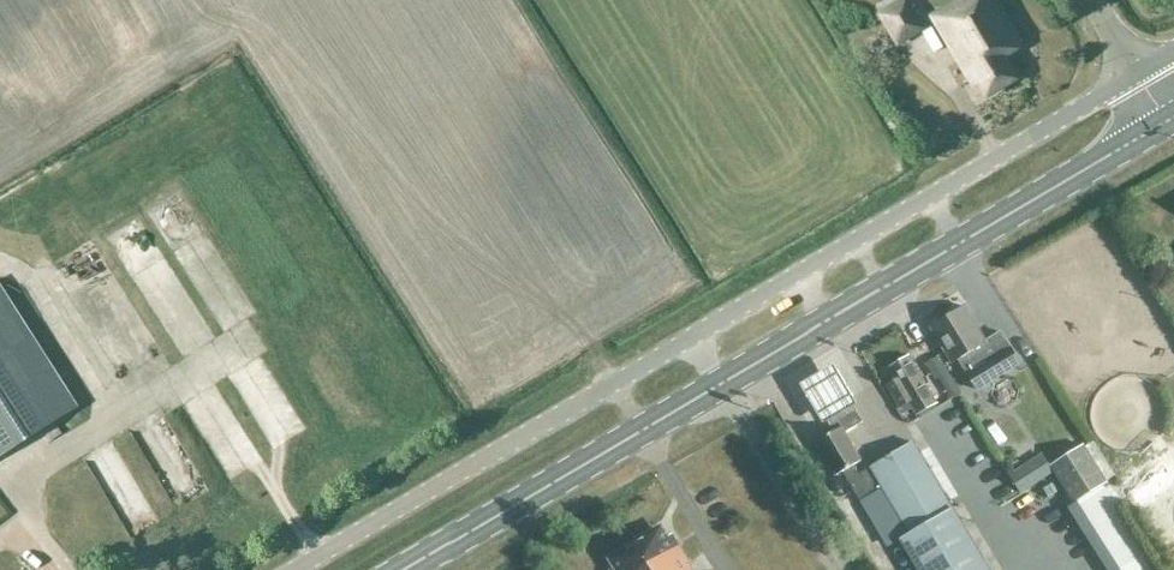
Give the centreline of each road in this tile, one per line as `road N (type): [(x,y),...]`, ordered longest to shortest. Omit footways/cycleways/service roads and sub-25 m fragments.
road 1 (unclassified): [(1135,75),(298,569)]
road 2 (primary): [(403,569),(1163,124)]

